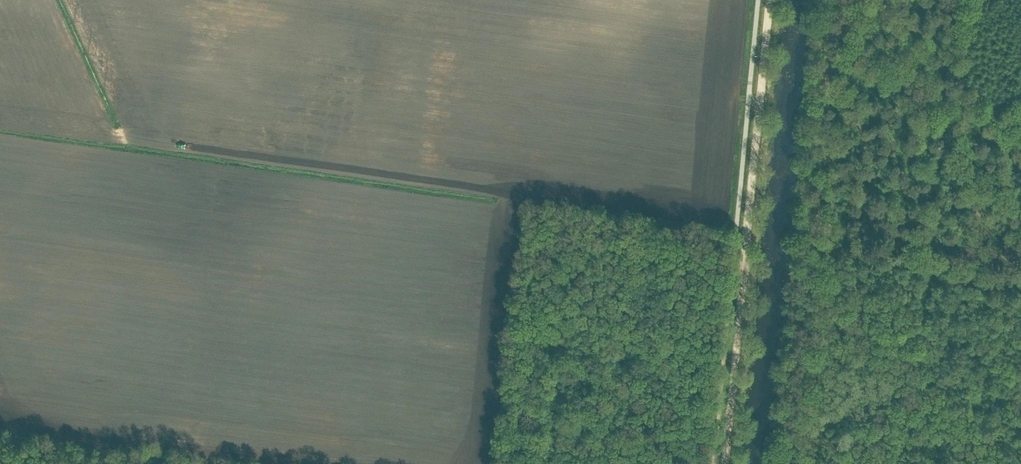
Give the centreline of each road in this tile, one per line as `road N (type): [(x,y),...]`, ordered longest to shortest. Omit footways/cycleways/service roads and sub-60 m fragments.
road 1 (track): [(769,0),(725,463)]

